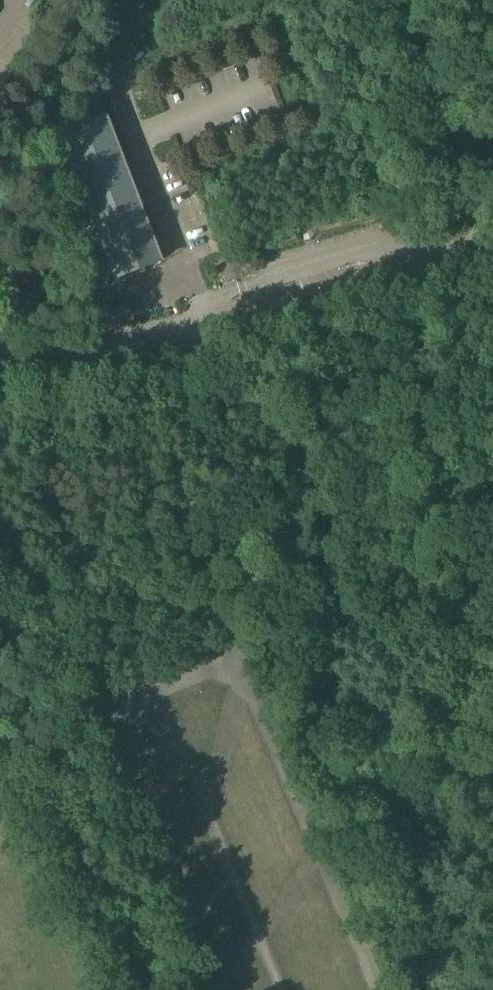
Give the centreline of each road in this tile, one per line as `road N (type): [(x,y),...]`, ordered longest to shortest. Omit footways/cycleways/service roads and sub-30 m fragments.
road 1 (unclassified): [(492,231),(405,0)]

